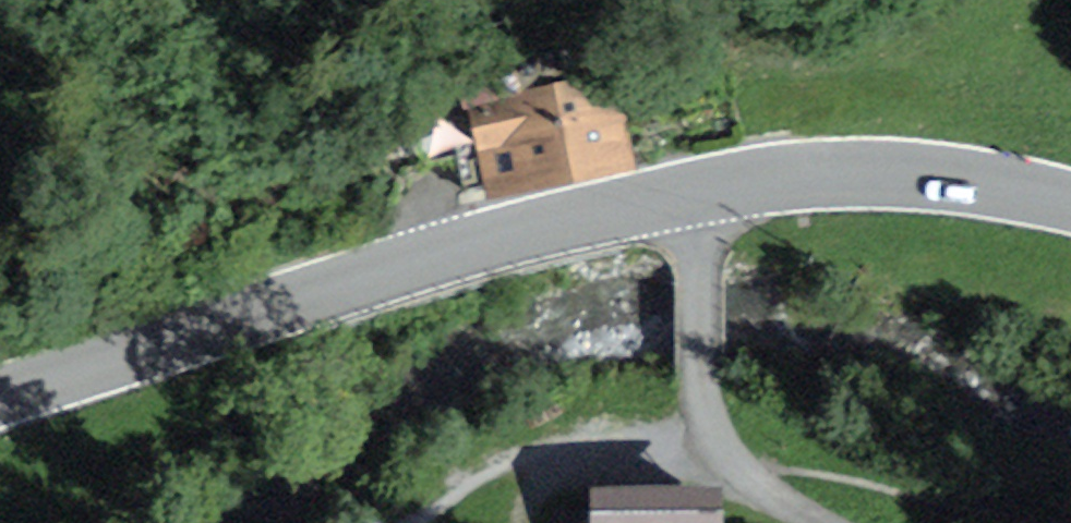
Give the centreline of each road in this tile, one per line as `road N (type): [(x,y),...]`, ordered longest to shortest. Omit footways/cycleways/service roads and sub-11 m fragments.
road 1 (tertiary): [(1070,210),(873,177),(704,197),(0,405)]
road 2 (track): [(435,522),(531,454),(706,421)]
road 3 (track): [(706,421),(698,396),(704,197)]

